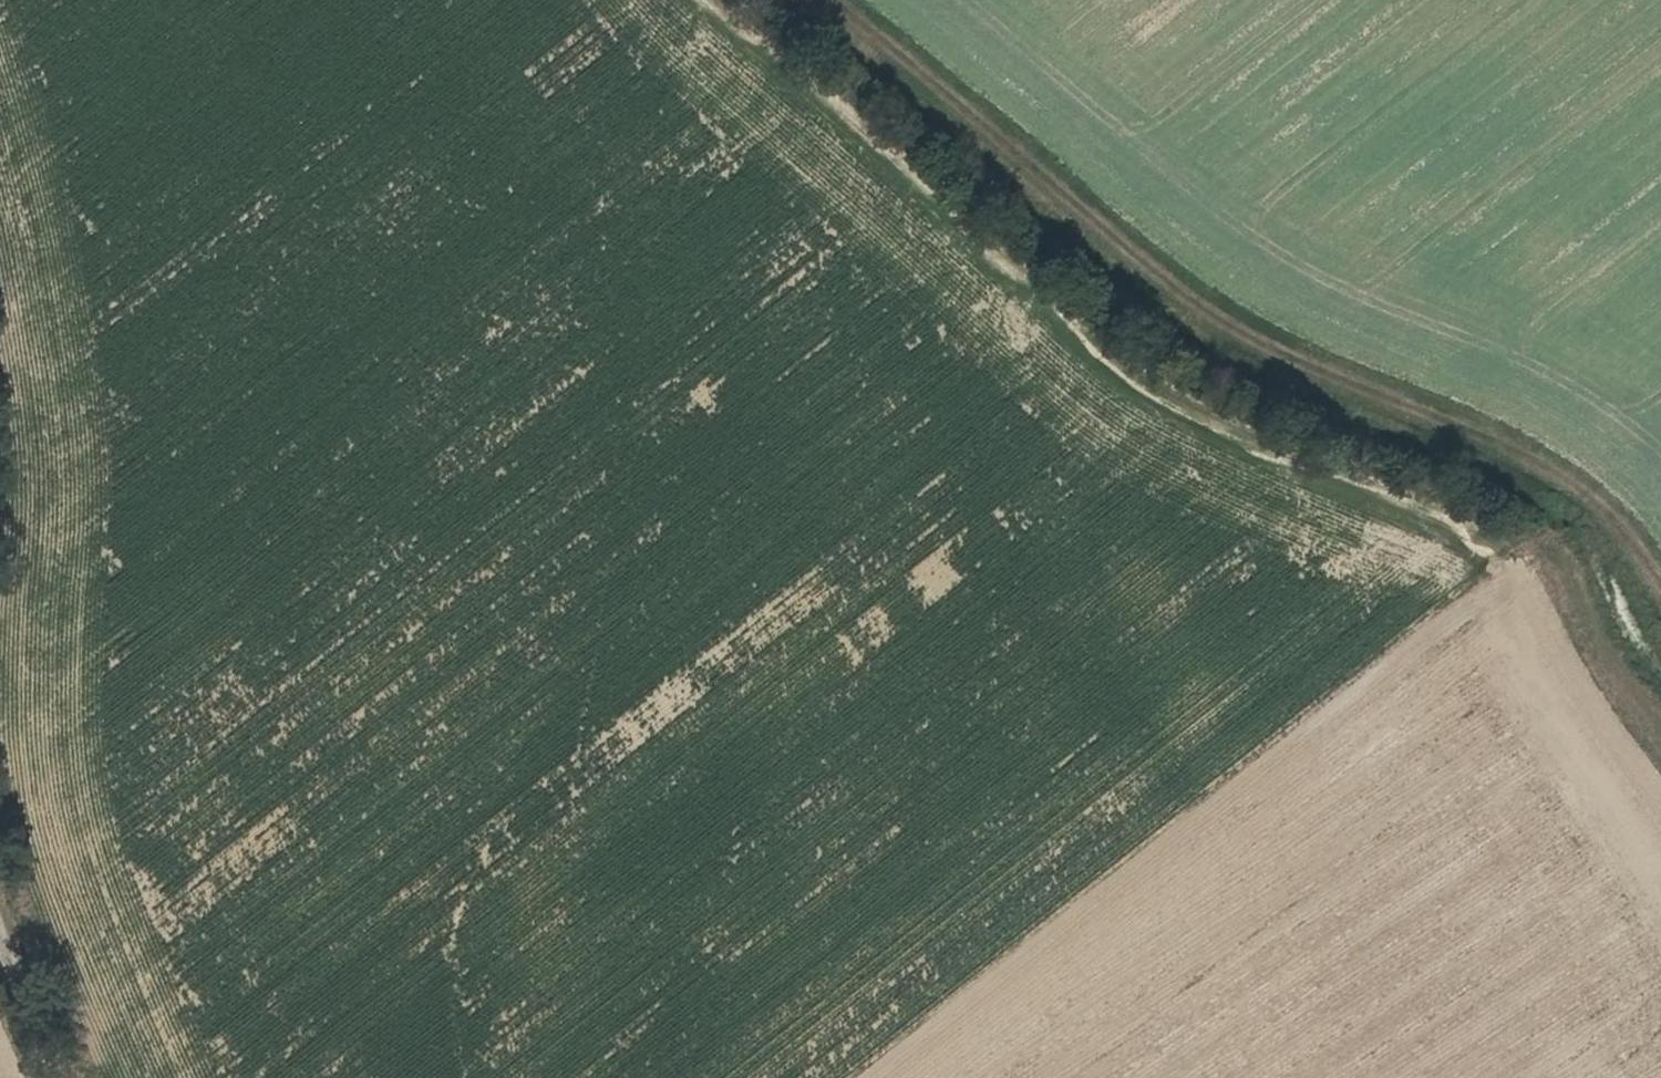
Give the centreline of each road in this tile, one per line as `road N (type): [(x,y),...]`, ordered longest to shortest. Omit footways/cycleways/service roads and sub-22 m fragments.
road 1 (track): [(836,0),(1203,309),(1292,359),(1537,465),(1597,507),(1660,582)]
road 2 (track): [(0,900),(79,1077)]

